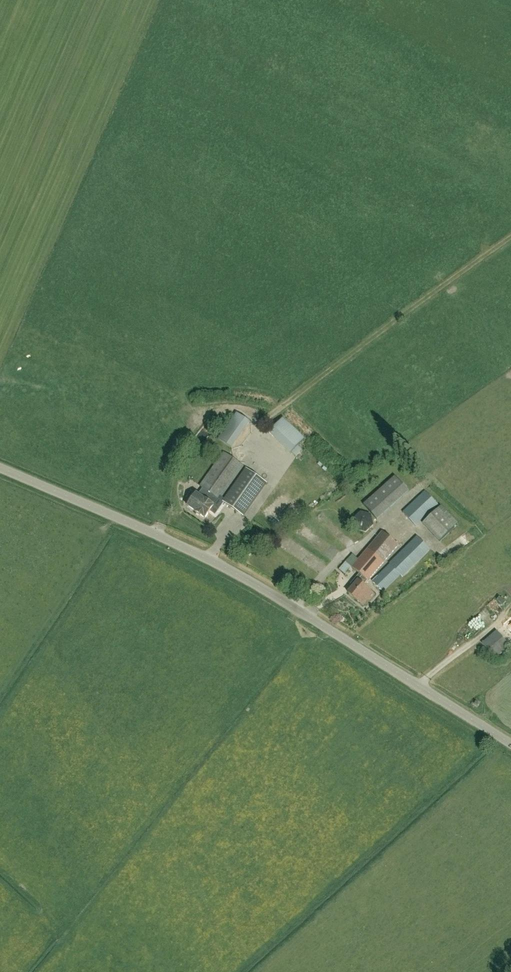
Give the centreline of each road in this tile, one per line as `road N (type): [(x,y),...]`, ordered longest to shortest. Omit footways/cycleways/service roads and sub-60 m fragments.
road 1 (unclassified): [(510,743),(276,593),(154,527),(0,464)]

